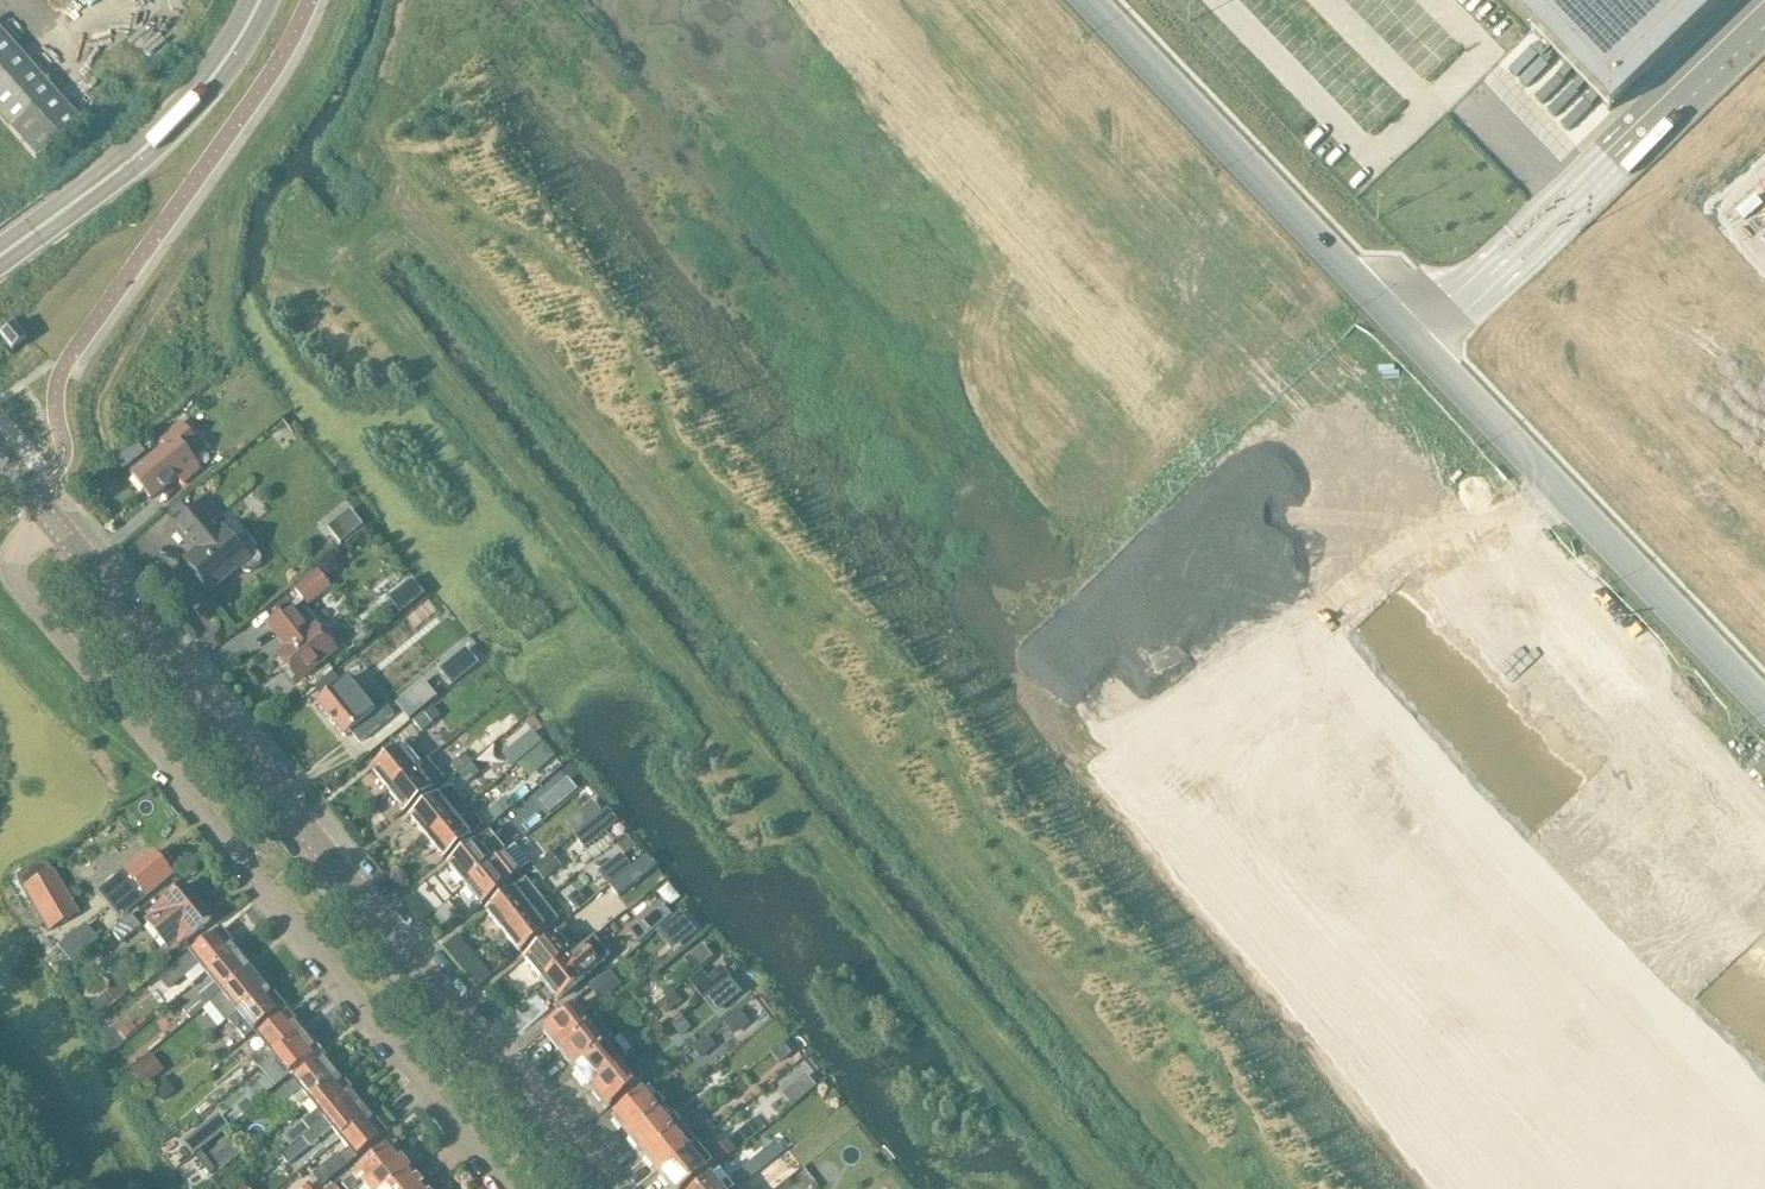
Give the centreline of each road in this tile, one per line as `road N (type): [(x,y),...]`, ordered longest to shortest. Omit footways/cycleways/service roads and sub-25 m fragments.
road 1 (unclassified): [(1087,0),(1764,700)]
road 2 (residential): [(48,517),(6,561),(9,582),(509,1188)]
road 3 (tertiary): [(596,1188),(48,517)]
road 4 (tertiary): [(0,252),(183,109),(257,0)]

